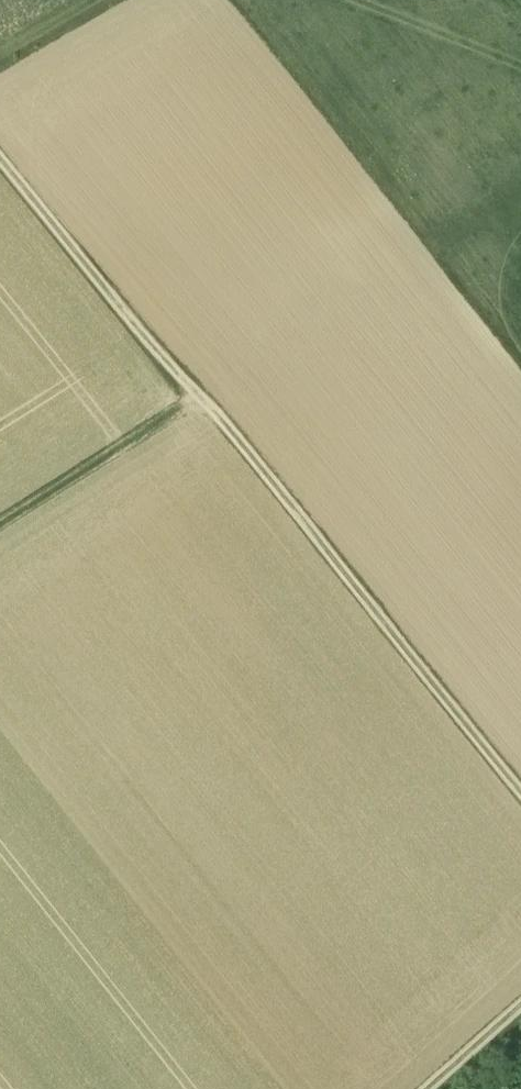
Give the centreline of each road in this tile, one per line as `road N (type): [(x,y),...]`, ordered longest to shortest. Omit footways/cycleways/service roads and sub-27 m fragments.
road 1 (track): [(0,162),(520,796)]
road 2 (track): [(0,538),(202,409)]
road 3 (track): [(520,1002),(425,1088)]

